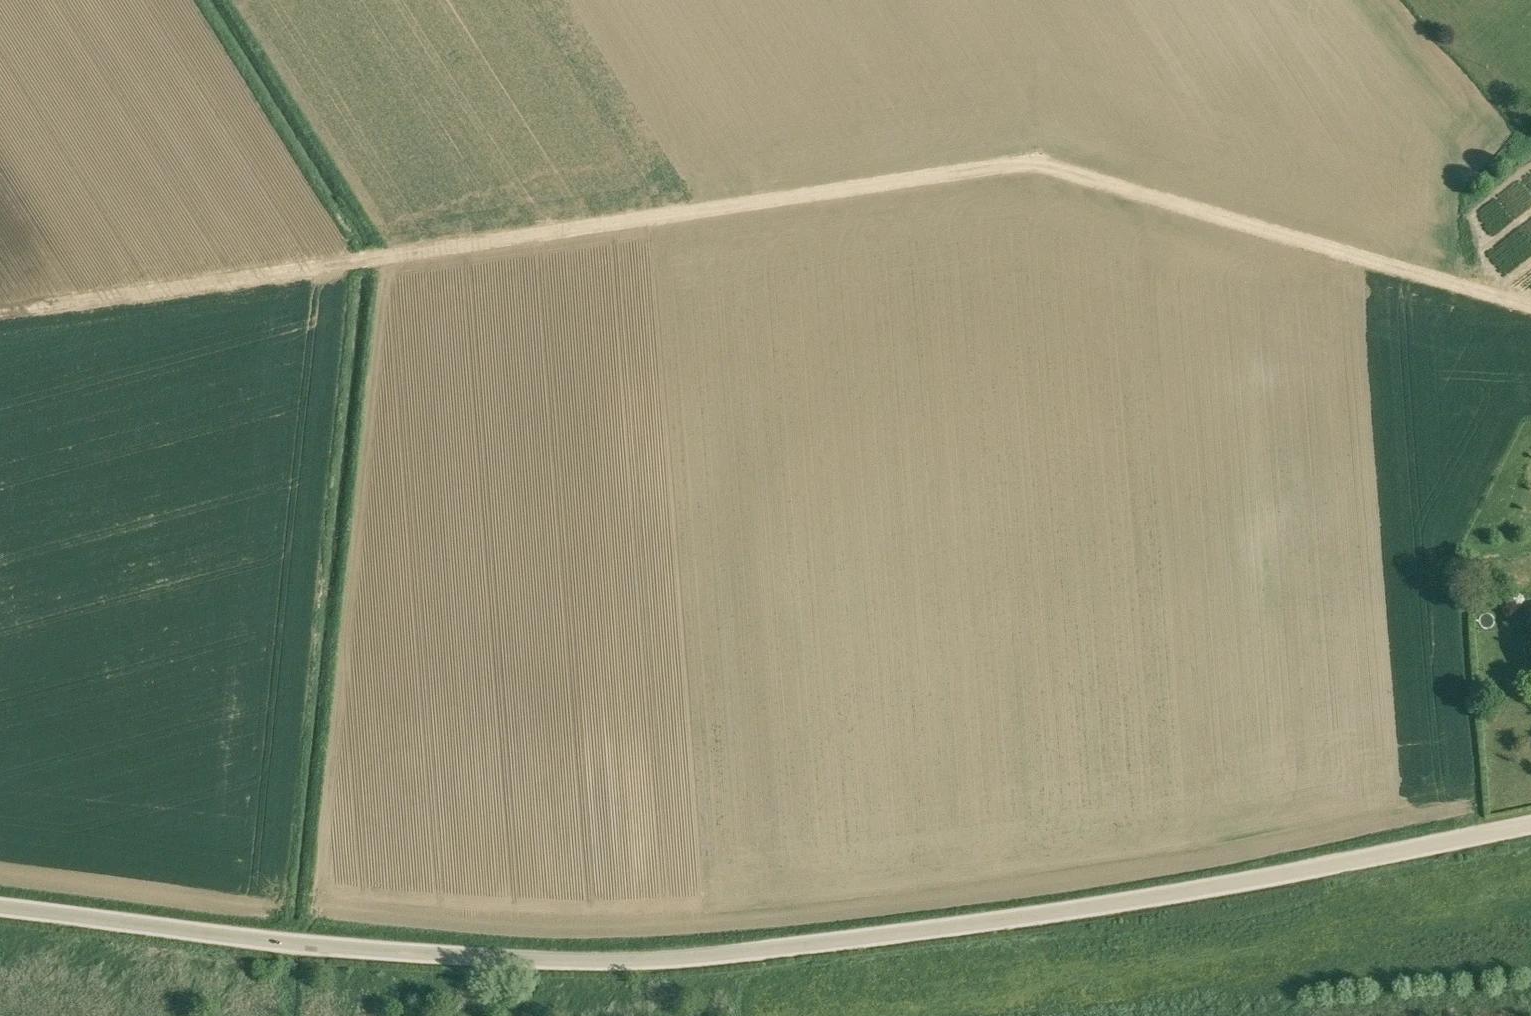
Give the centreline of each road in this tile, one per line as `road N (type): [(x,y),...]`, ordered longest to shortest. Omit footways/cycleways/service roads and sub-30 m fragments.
road 1 (unclassified): [(0,910),(312,948),(619,966),(1048,913),(1530,825)]

